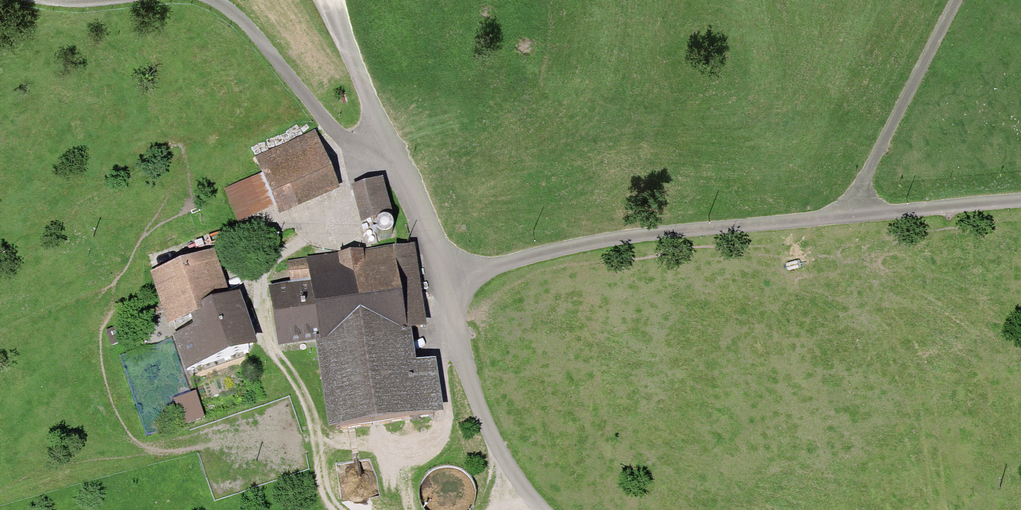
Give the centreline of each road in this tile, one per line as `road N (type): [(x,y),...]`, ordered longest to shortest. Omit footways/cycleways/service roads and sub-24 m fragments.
road 1 (residential): [(448,273),(666,235),(1020,204)]
road 2 (unclassified): [(448,273),(335,28)]
road 3 (unclassified): [(541,509),(497,445),(459,350),(448,273)]
road 4 (track): [(843,218),(960,0)]
road 5 (track): [(212,0),(252,30),(336,133),(396,156)]

